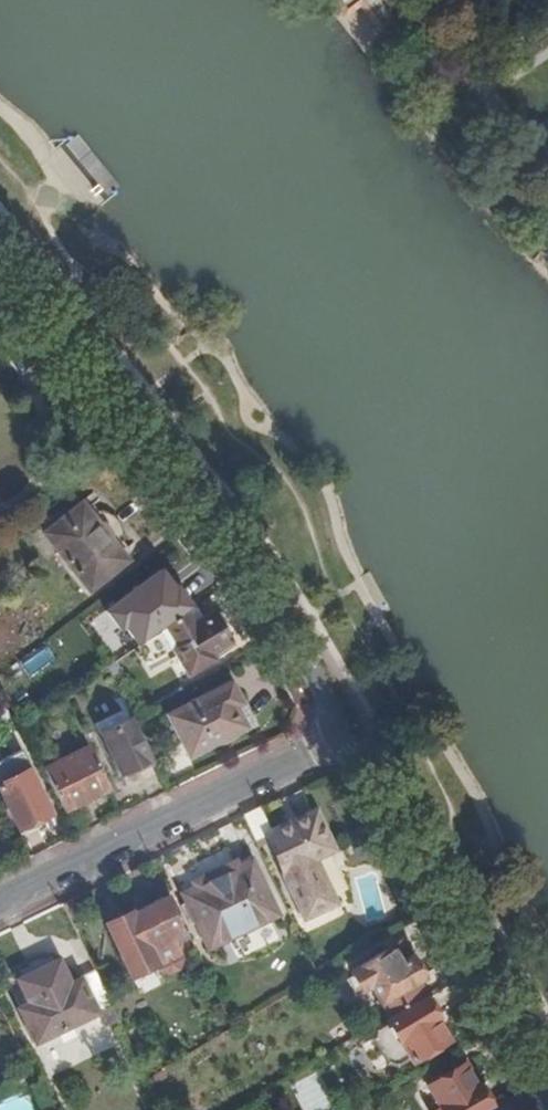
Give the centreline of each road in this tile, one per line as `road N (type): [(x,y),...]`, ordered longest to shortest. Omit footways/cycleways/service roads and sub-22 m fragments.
road 1 (residential): [(335,742),(327,698),(212,514),(0,255)]
road 2 (residential): [(547,1068),(376,773),(335,742)]
road 3 (residential): [(0,904),(335,742)]

